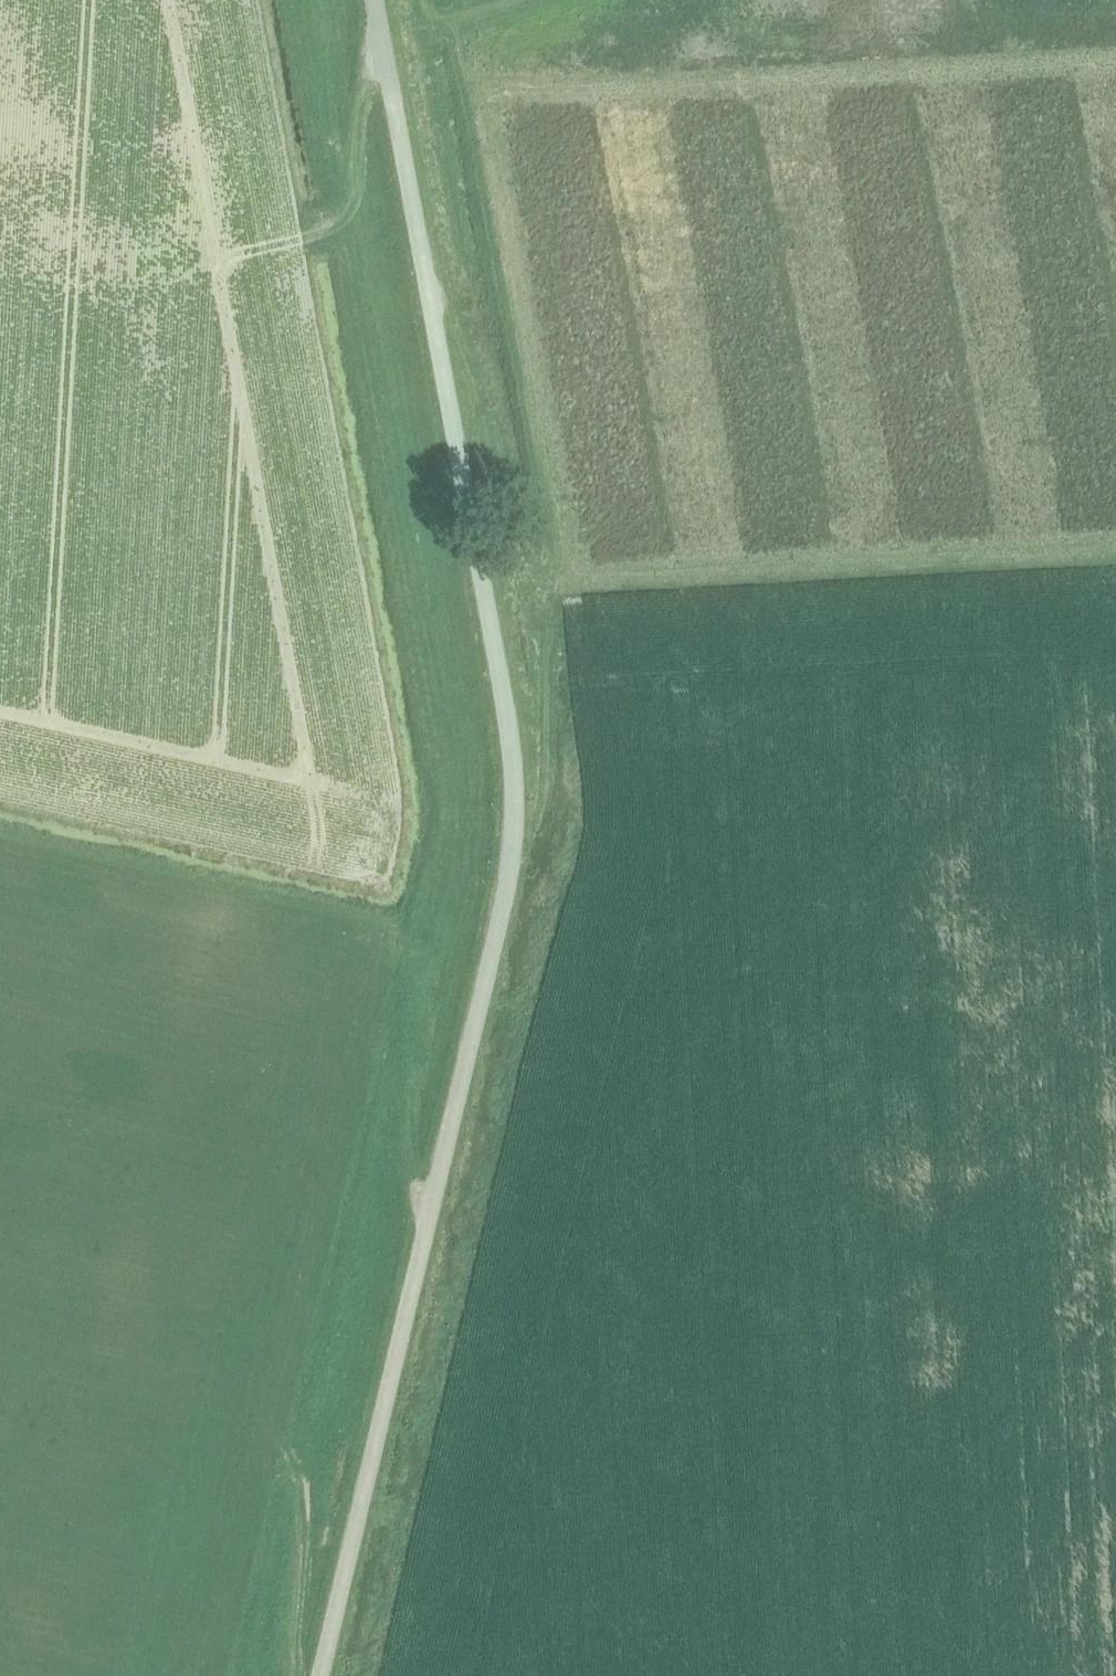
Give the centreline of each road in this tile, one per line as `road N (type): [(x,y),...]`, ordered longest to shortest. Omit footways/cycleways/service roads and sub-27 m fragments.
road 1 (unclassified): [(323,1675),(506,920),(519,826),(516,752),(377,0)]

